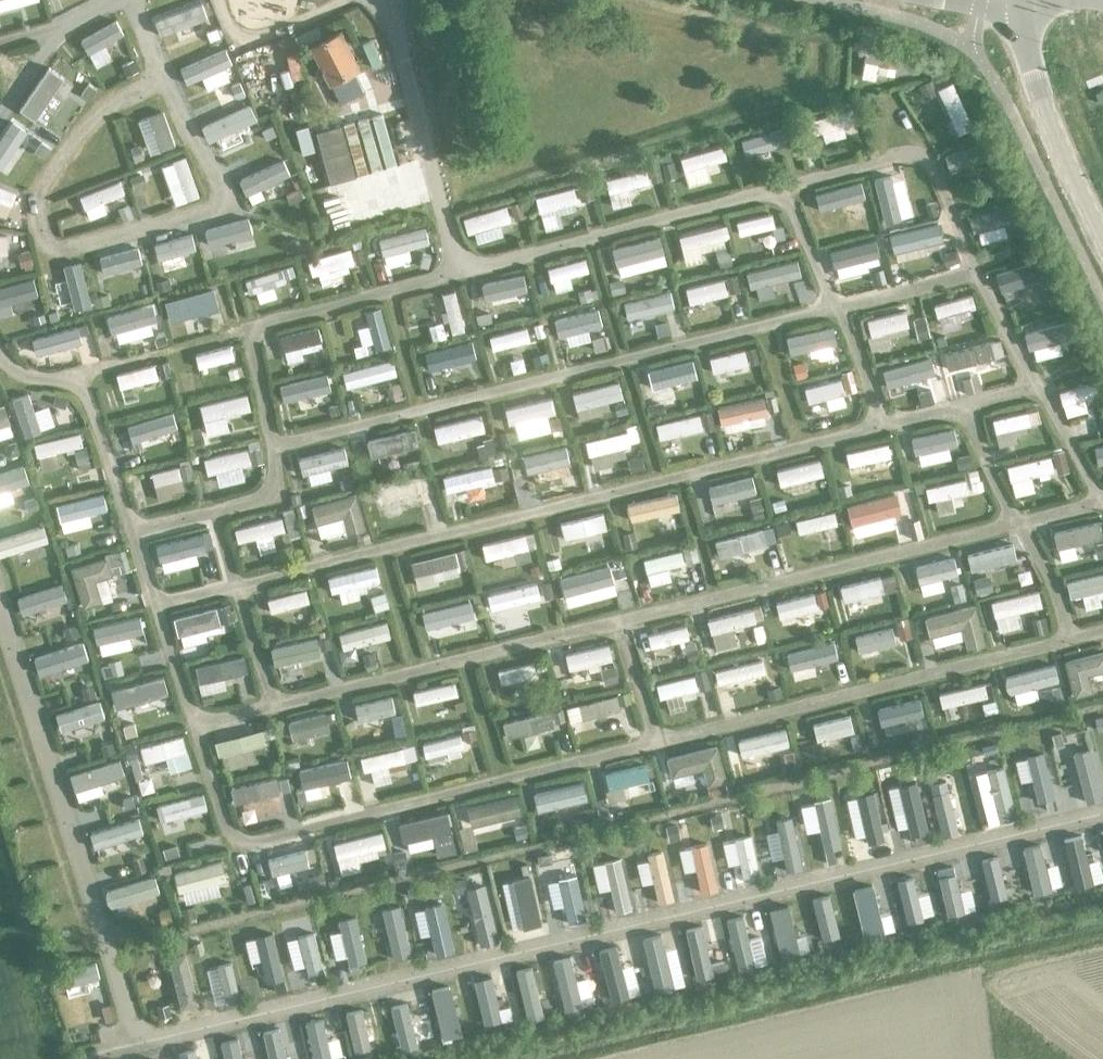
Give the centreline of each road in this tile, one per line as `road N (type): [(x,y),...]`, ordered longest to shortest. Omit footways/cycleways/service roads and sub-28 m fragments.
road 1 (tertiary): [(1102,241),(1033,81),(1015,2)]

